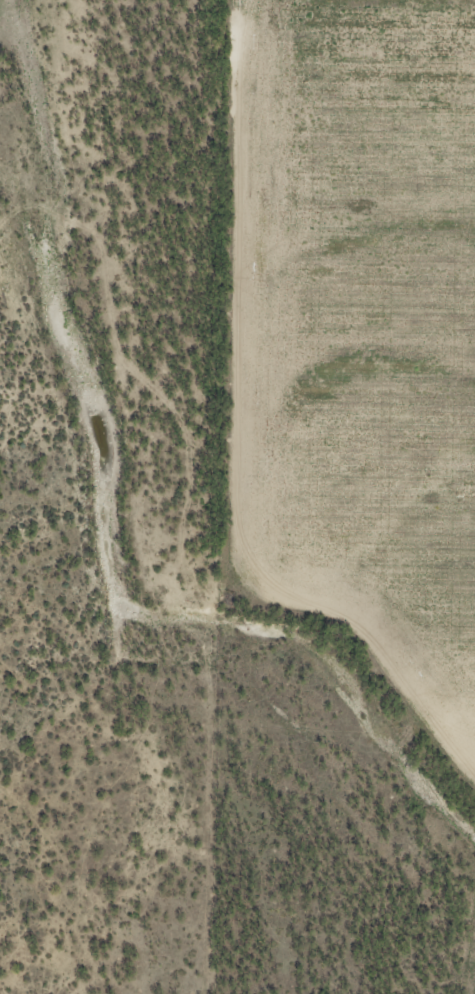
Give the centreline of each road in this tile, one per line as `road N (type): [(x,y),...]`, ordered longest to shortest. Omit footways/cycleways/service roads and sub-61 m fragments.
road 1 (track): [(0,223),(40,210),(99,236),(122,358),(174,407),(188,435),(192,490),(172,609)]

